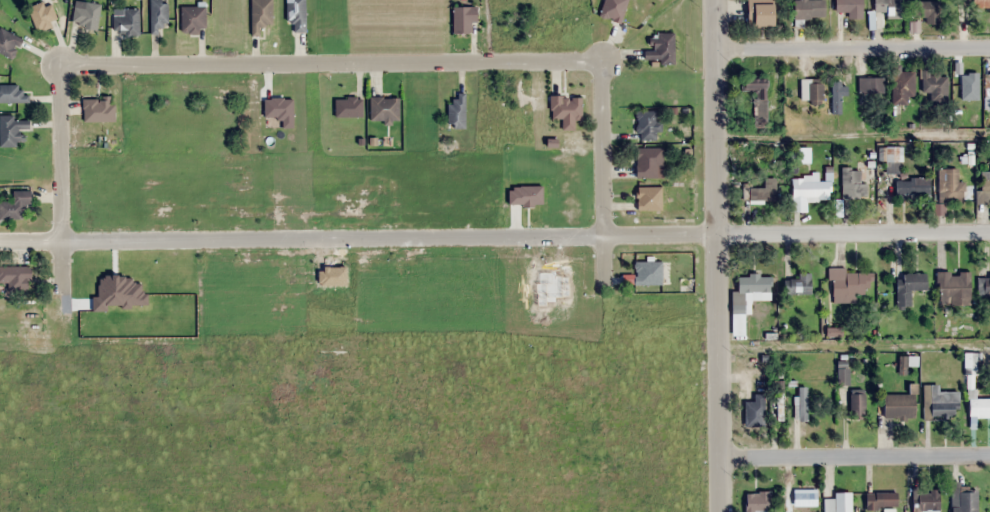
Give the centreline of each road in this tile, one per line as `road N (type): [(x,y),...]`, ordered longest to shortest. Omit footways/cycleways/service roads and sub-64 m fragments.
road 1 (tertiary): [(715,511),(713,0)]
road 2 (residential): [(713,51),(989,48)]
road 3 (residential): [(989,232),(714,235)]
road 4 (residential): [(715,459),(989,455)]

